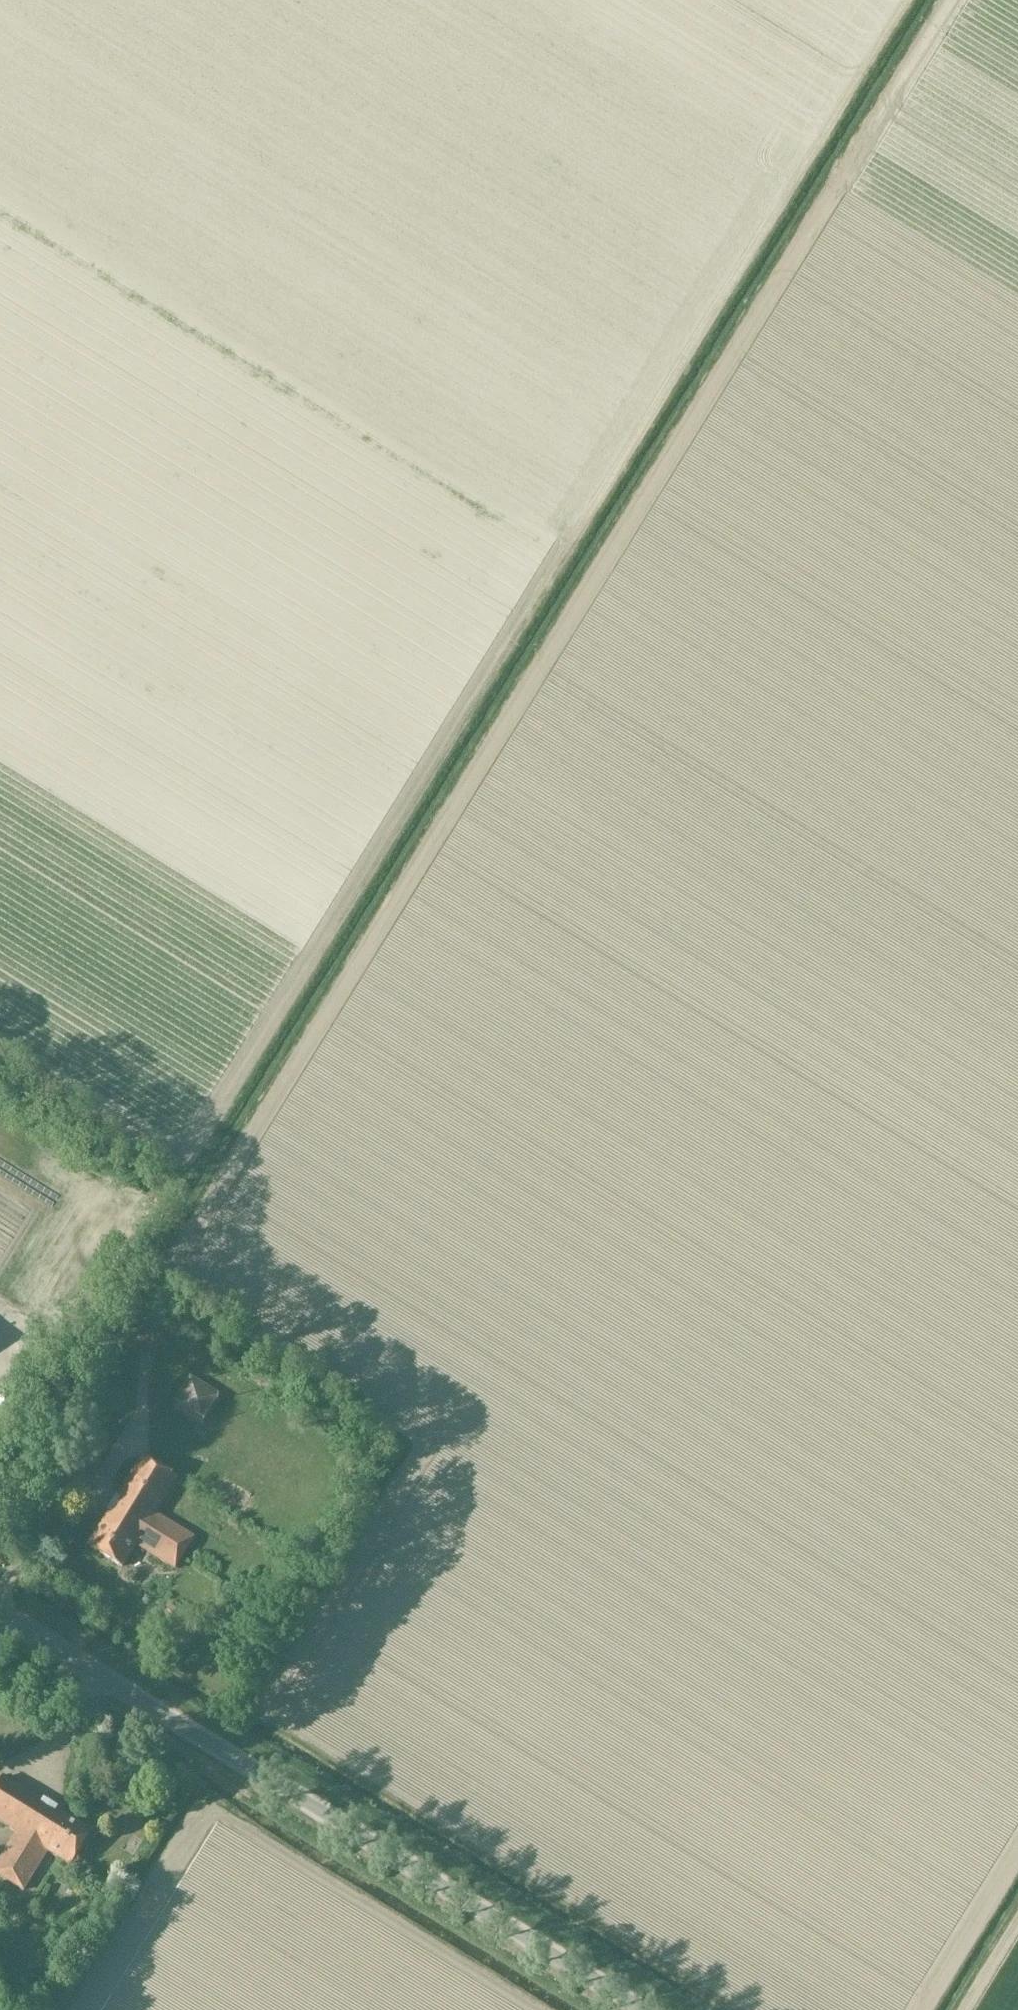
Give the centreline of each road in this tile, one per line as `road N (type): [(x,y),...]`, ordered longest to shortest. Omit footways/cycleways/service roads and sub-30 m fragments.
road 1 (unclassified): [(638,2009),(0,1616)]

